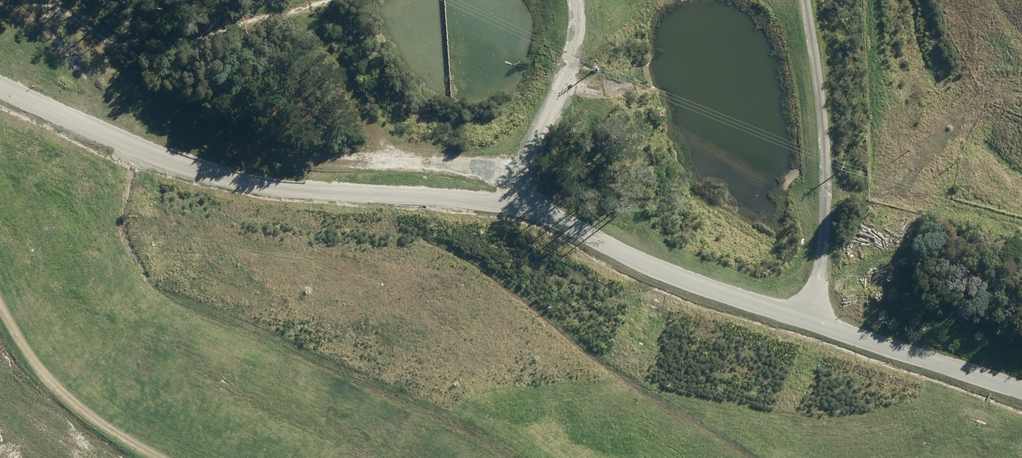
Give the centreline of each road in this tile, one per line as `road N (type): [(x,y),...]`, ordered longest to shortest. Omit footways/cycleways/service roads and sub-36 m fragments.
road 1 (track): [(95,135),(270,187),(466,201),(519,181),(560,80),(573,0)]
road 2 (track): [(805,0),(830,195),(819,277),(802,295),(762,296),(642,258),(554,217)]
road 3 (track): [(0,85),(95,135),(96,104),(65,62),(49,20),(61,5),(119,41),(161,40),(333,0)]
road 4 (track): [(819,277),(836,312),(889,349),(1021,393)]

